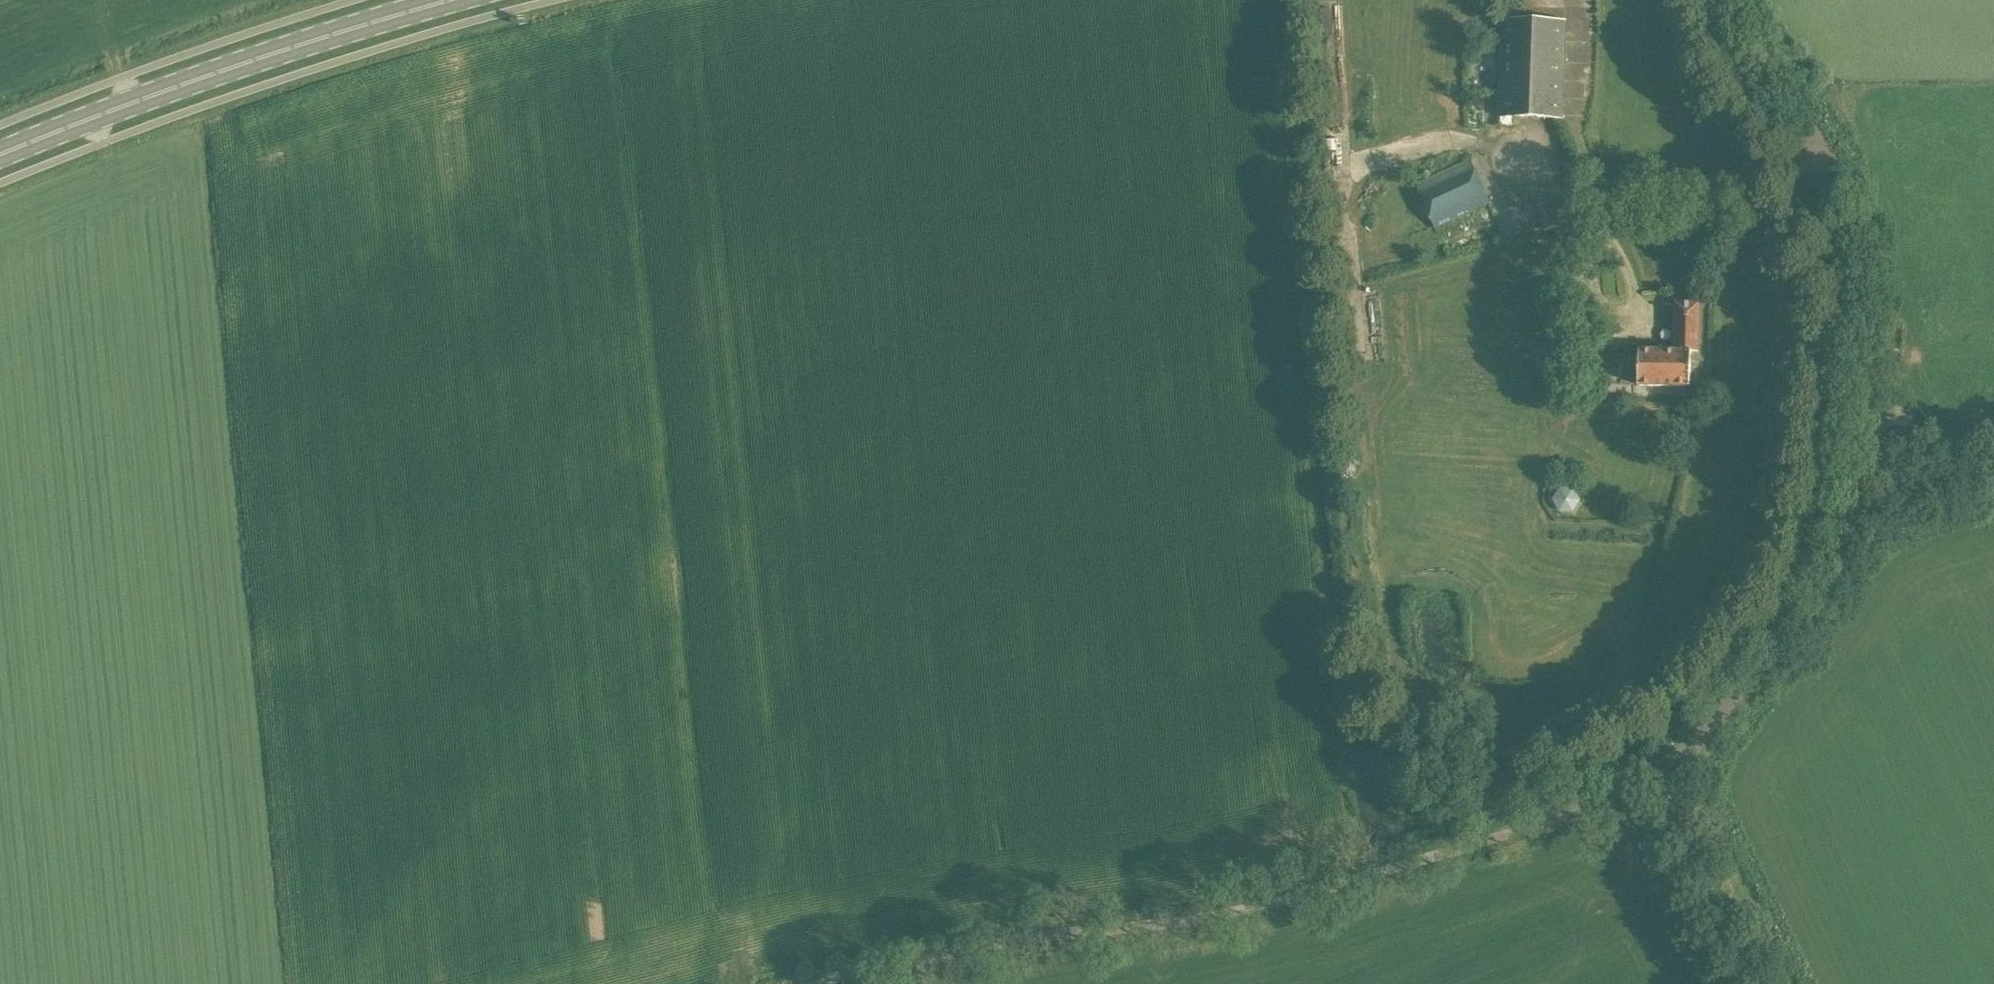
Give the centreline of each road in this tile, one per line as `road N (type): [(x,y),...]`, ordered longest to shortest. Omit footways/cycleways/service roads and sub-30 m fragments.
road 1 (unclassified): [(819,983),(1003,943),(1255,907),(1546,820),(1657,769)]
road 2 (unclassified): [(1859,443),(1866,282),(1857,218),(1738,0)]
road 3 (primary): [(0,154),(260,57),(446,0)]
road 4 (unclassified): [(1657,769),(1708,726),(1835,556)]
road 5 (unclassified): [(1759,983),(1657,769)]
road 6 (unclassified): [(1835,556),(1892,501),(1928,480)]

